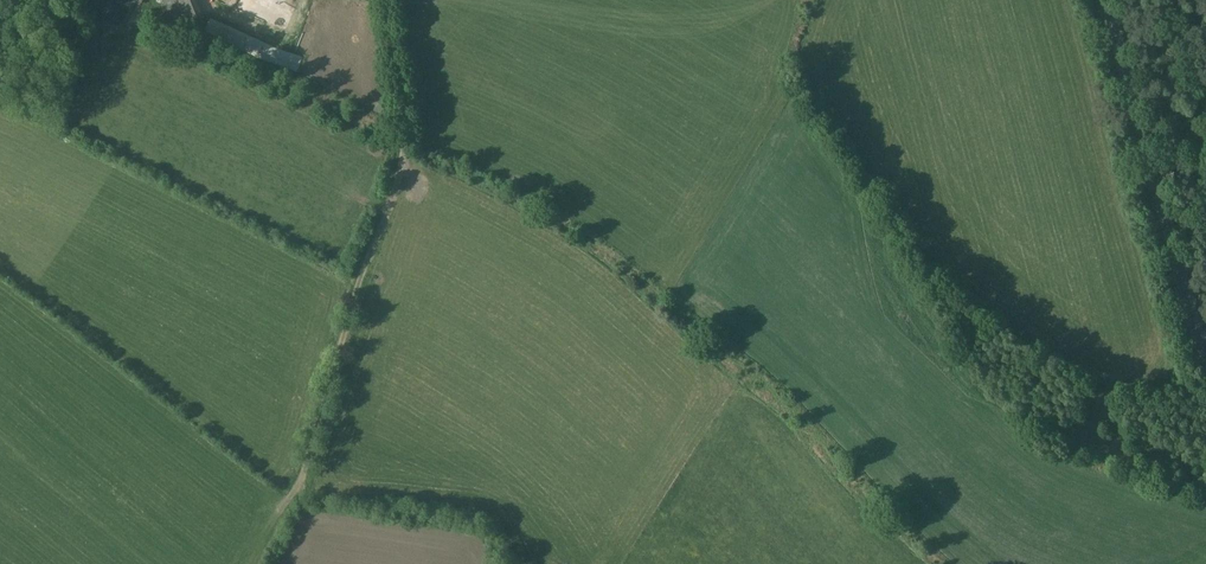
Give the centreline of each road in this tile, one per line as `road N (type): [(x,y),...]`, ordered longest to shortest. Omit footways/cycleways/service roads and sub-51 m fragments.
road 1 (track): [(299,495),(353,301),(406,169),(384,0)]
road 2 (unclassified): [(1205,352),(1107,0)]

